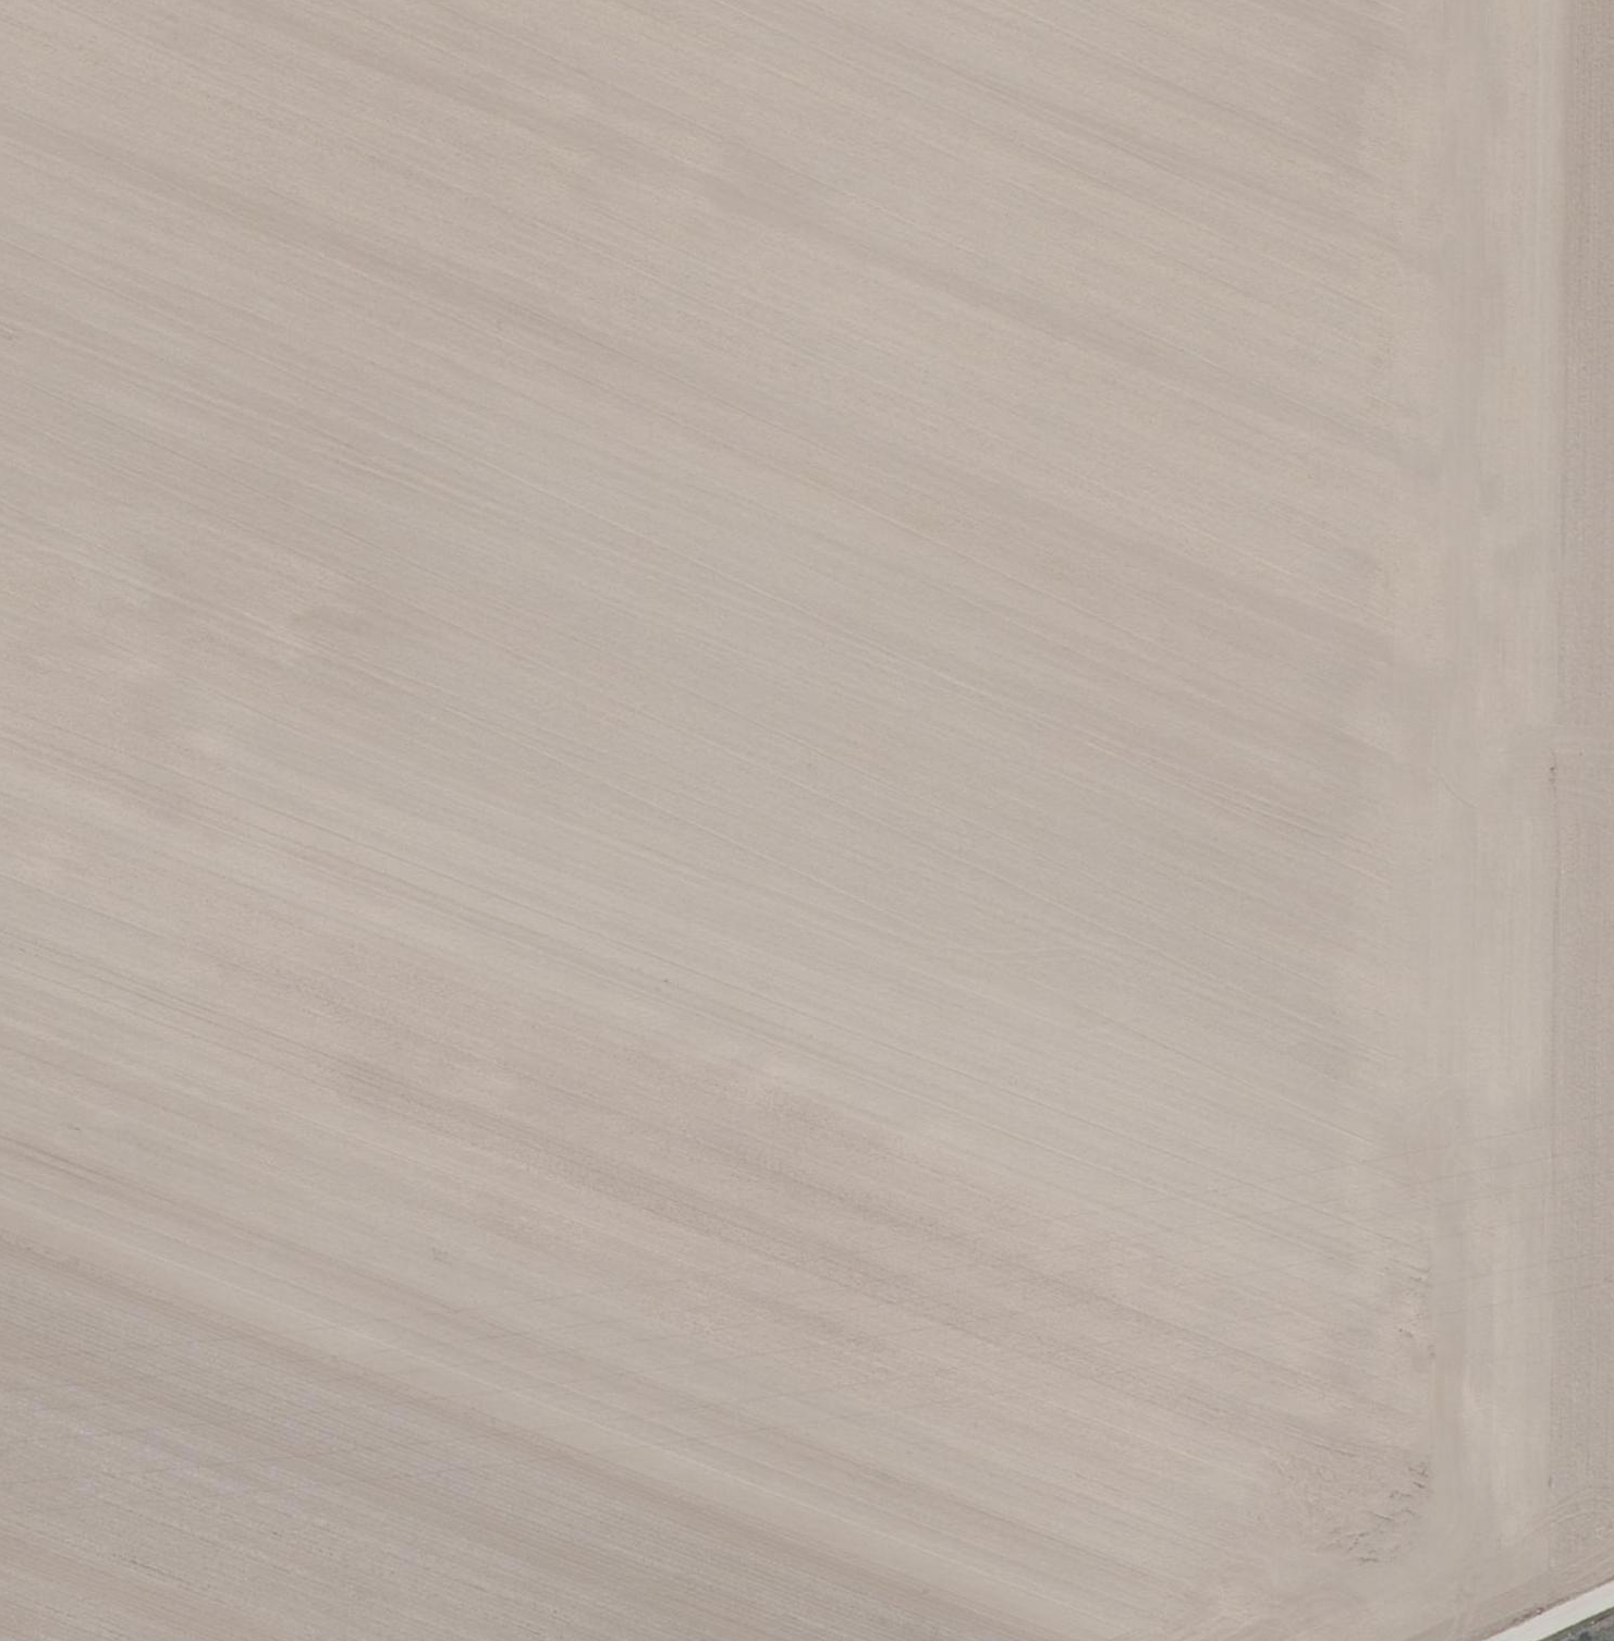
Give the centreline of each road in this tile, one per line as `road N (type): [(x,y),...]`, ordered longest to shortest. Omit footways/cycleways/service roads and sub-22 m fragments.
road 1 (track): [(1498,1640),(1613,1587)]

